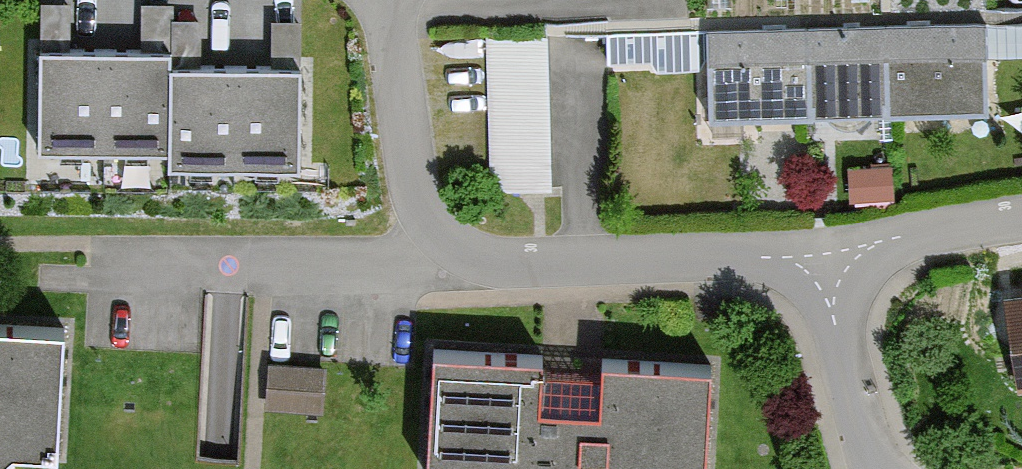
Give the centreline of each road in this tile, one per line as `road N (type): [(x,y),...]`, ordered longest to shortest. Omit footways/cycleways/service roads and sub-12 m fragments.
road 1 (residential): [(813,255),(447,267)]
road 2 (residential): [(447,267),(103,268)]
road 3 (residential): [(447,267),(404,0)]
road 4 (residential): [(881,468),(813,255)]
road 5 (residential): [(813,255),(1021,223)]

